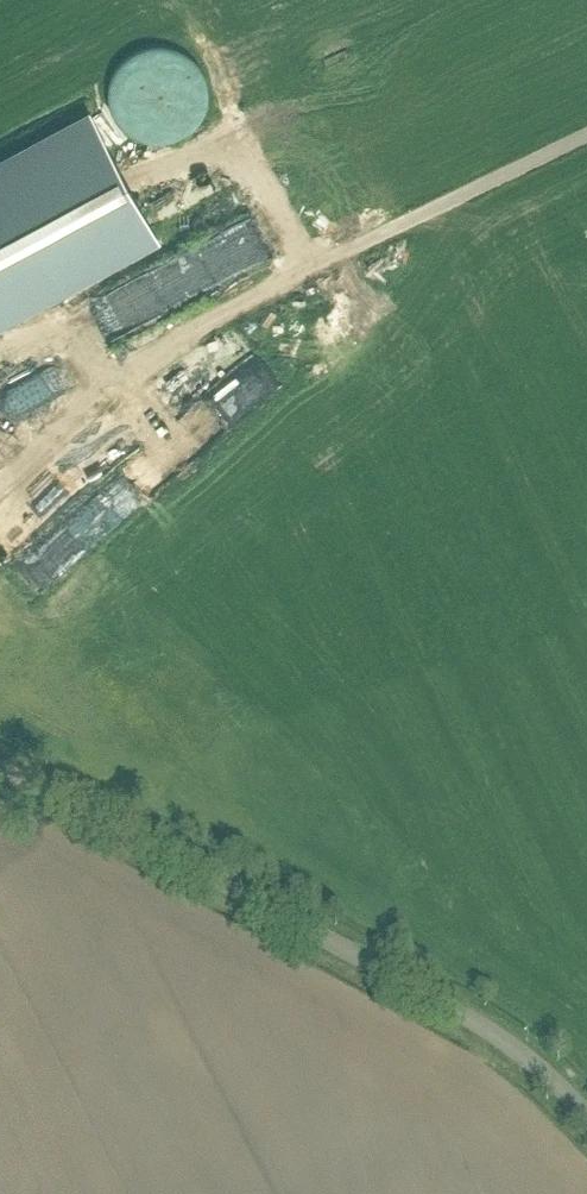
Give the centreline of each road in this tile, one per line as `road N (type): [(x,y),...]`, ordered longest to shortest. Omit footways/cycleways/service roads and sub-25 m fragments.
road 1 (unclassified): [(586,1119),(510,1042),(0,764)]
road 2 (track): [(586,134),(303,270),(89,392),(0,479)]

